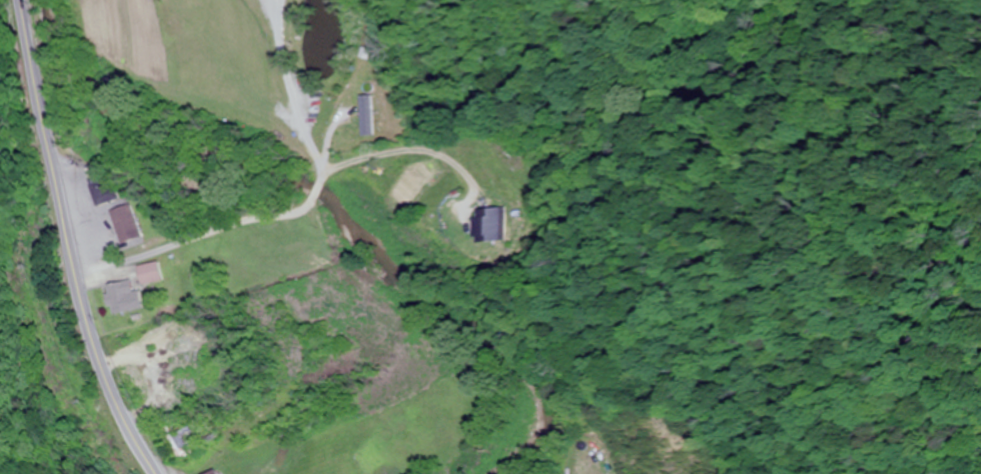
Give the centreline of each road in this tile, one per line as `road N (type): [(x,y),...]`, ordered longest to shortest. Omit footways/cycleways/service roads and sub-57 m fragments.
road 1 (primary): [(155,473),(93,342),(20,0)]

